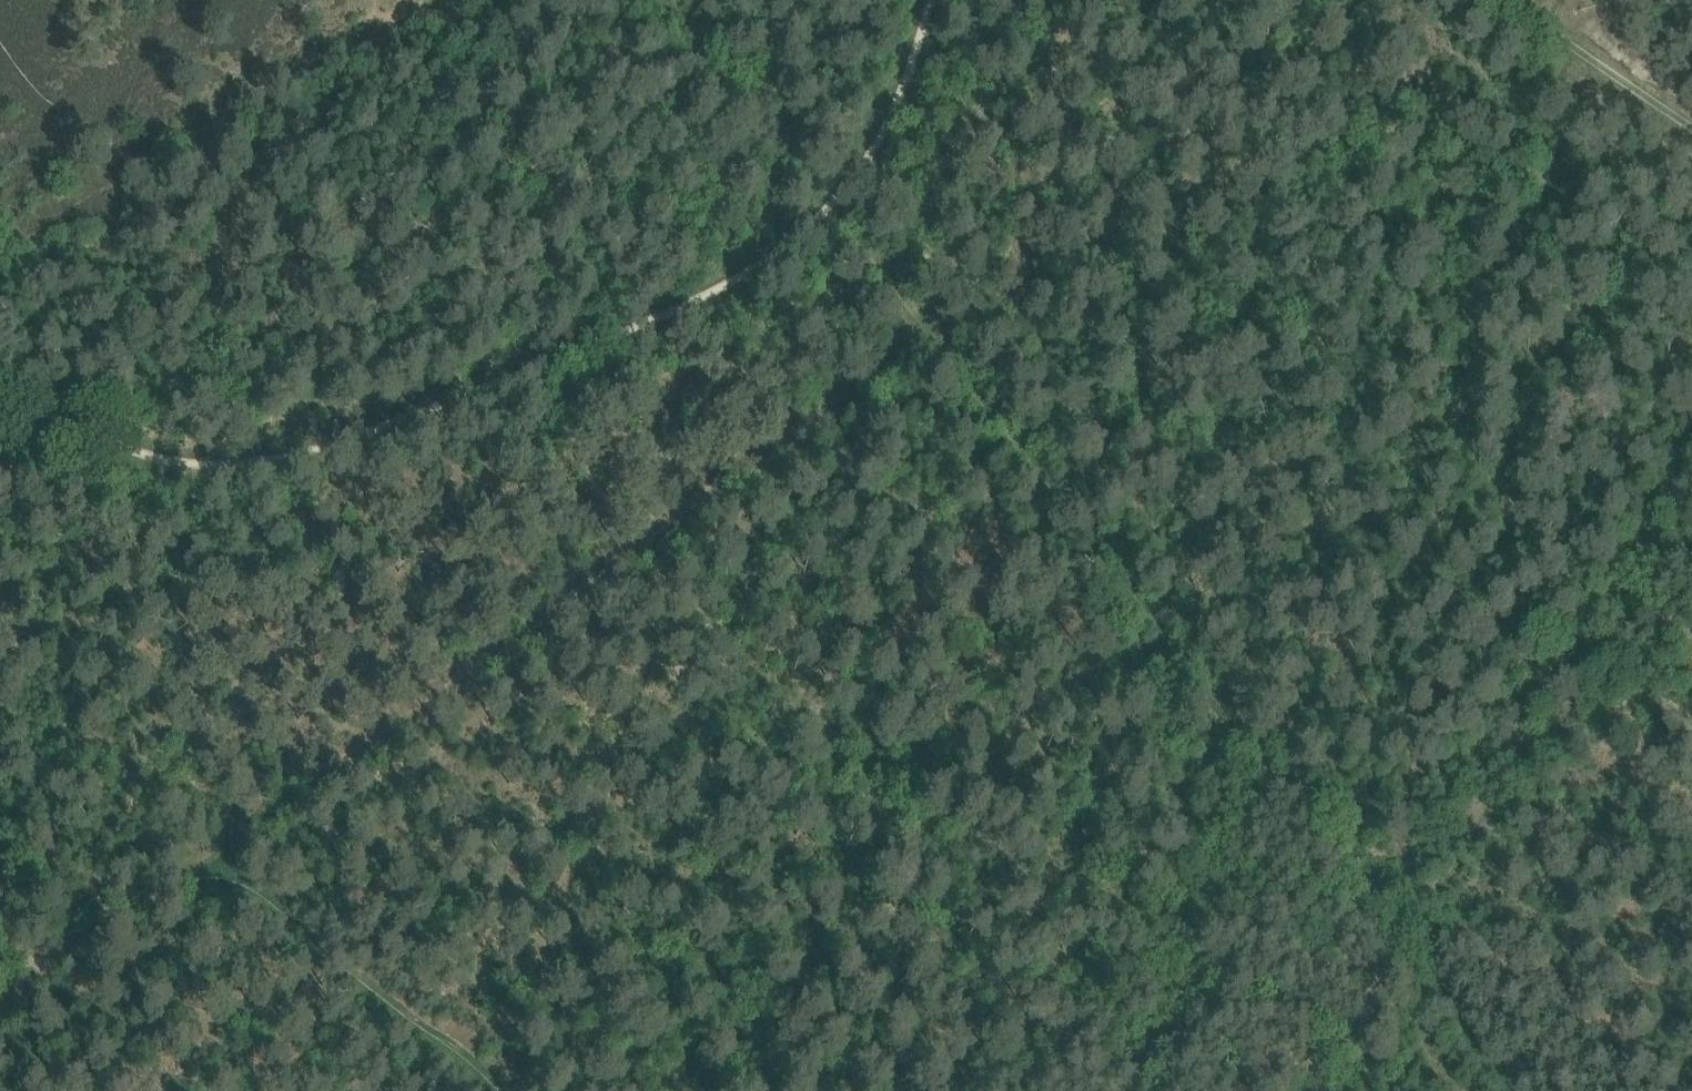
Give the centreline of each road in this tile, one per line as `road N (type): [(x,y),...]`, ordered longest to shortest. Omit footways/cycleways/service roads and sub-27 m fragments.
road 1 (track): [(0,397),(161,466),(205,471),(301,454),(761,269),(817,225),(867,150),(913,65),(931,0)]
road 2 (track): [(228,859),(921,346)]
road 3 (track): [(921,346),(1322,847),(1396,923)]
road 4 (track): [(228,859),(491,1090)]
road 5 (track): [(1396,923),(1589,635)]
road 6 (track): [(1396,923),(1652,1090)]
road 7 (track): [(1490,0),(1691,133)]
road 8 (track): [(35,981),(228,859)]
road 9 (track): [(1396,923),(1518,1090)]
road 10 (track): [(1589,635),(1691,467)]
road 11 (track): [(1396,923),(1310,1090)]
road 12 (track): [(921,346),(821,218)]
road 13 (track): [(35,981),(0,845)]

